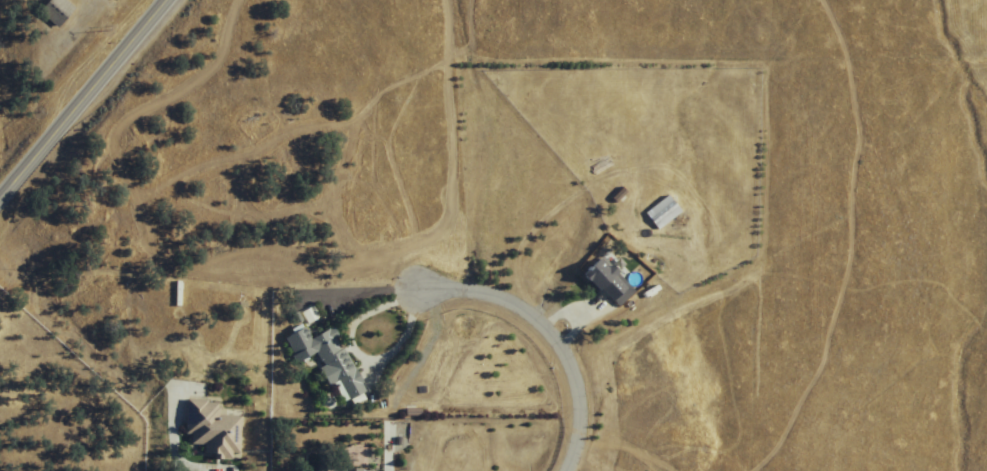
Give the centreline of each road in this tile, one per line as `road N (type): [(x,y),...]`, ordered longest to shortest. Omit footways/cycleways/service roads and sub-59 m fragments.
road 1 (residential): [(546,470),(569,419),(569,384),(549,329),(509,292),(417,274)]
road 2 (primary): [(0,200),(167,0)]

